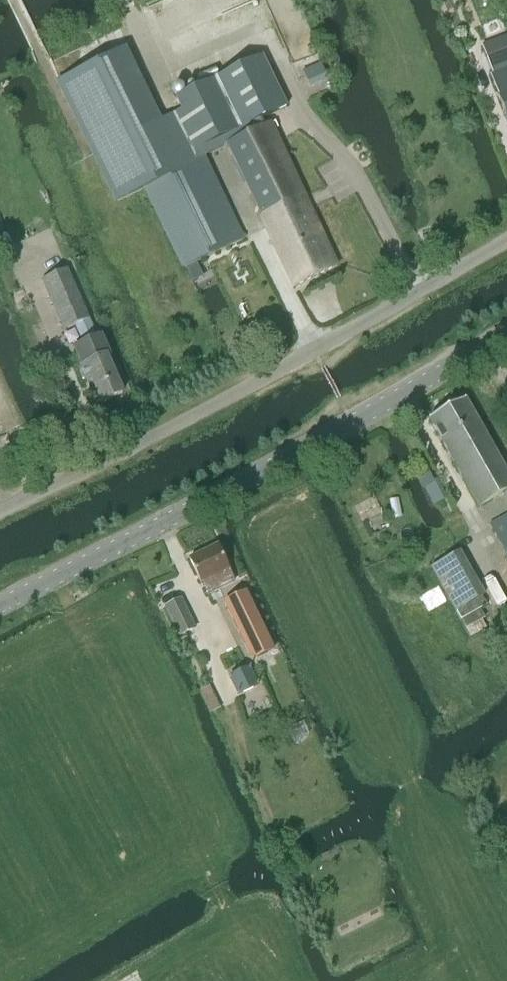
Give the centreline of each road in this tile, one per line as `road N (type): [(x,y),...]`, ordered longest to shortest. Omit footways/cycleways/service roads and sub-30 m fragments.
road 1 (tertiary): [(0,607),(506,331)]
road 2 (unclassified): [(0,514),(313,352),(506,239)]
road 3 (track): [(266,43),(242,32),(155,70),(123,0)]

